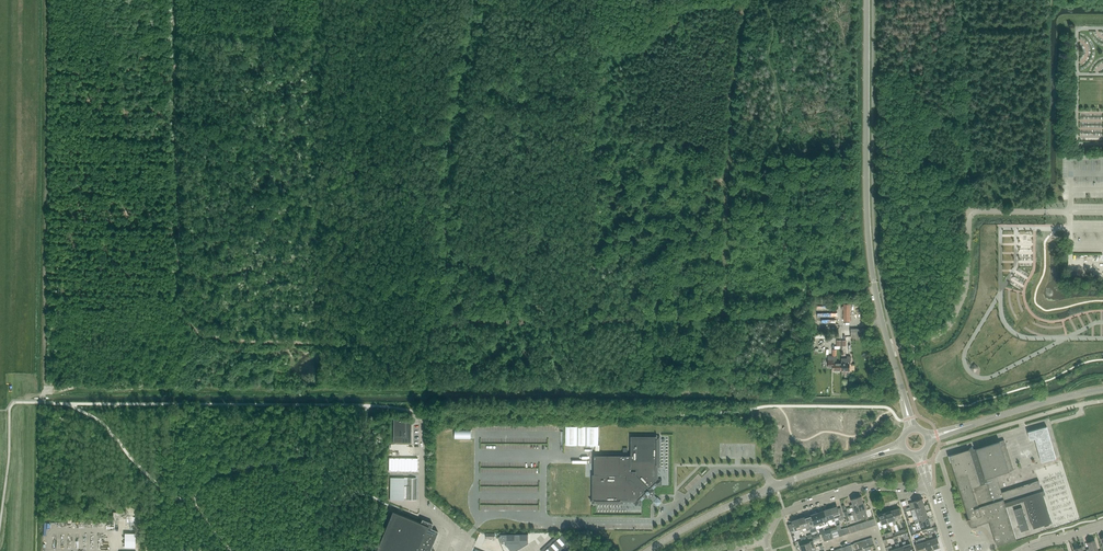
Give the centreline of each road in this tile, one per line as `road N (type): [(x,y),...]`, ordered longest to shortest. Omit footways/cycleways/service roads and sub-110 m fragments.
road 1 (track): [(196,329),(230,340),(362,343),(455,322),(758,316),(819,291),(875,290)]
road 2 (track): [(46,391),(705,393)]
road 3 (unclassified): [(902,394),(869,242),(866,0)]
road 4 (track): [(43,393),(48,0)]
road 5 (track): [(175,0),(178,288),(196,329)]
road 6 (track): [(455,322),(446,180),(475,0)]
road 7 (track): [(726,317),(728,173),(746,0)]
road 8 (secondary): [(647,550),(764,490),(874,454)]
road 9 (track): [(969,211),(966,64),(955,0)]
road 10 (secondary): [(960,428),(1102,389)]
road 11 (residential): [(764,540),(780,513),(873,485)]

